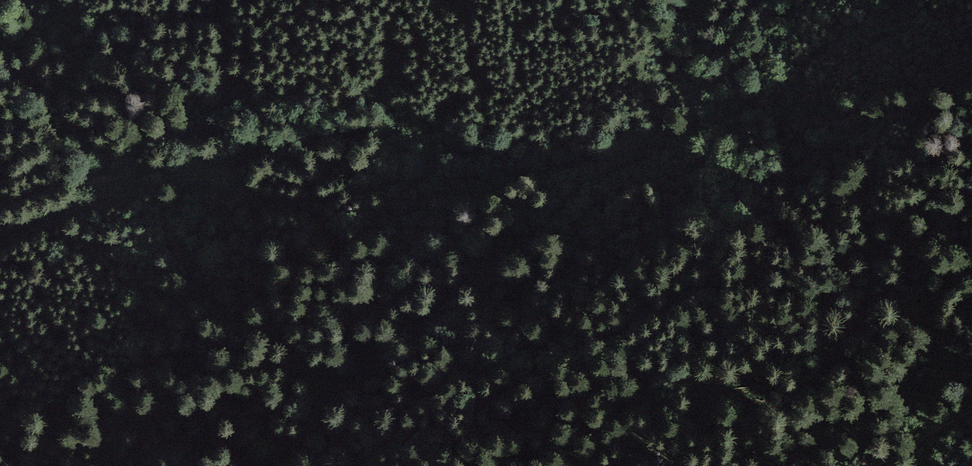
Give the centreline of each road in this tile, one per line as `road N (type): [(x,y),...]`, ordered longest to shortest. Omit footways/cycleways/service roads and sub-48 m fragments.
road 1 (track): [(903,0),(831,42),(780,99),(545,170),(415,181),(315,200),(181,183),(95,207),(0,248)]
road 2 (track): [(270,465),(393,340),(425,325),(631,154),(633,145)]

